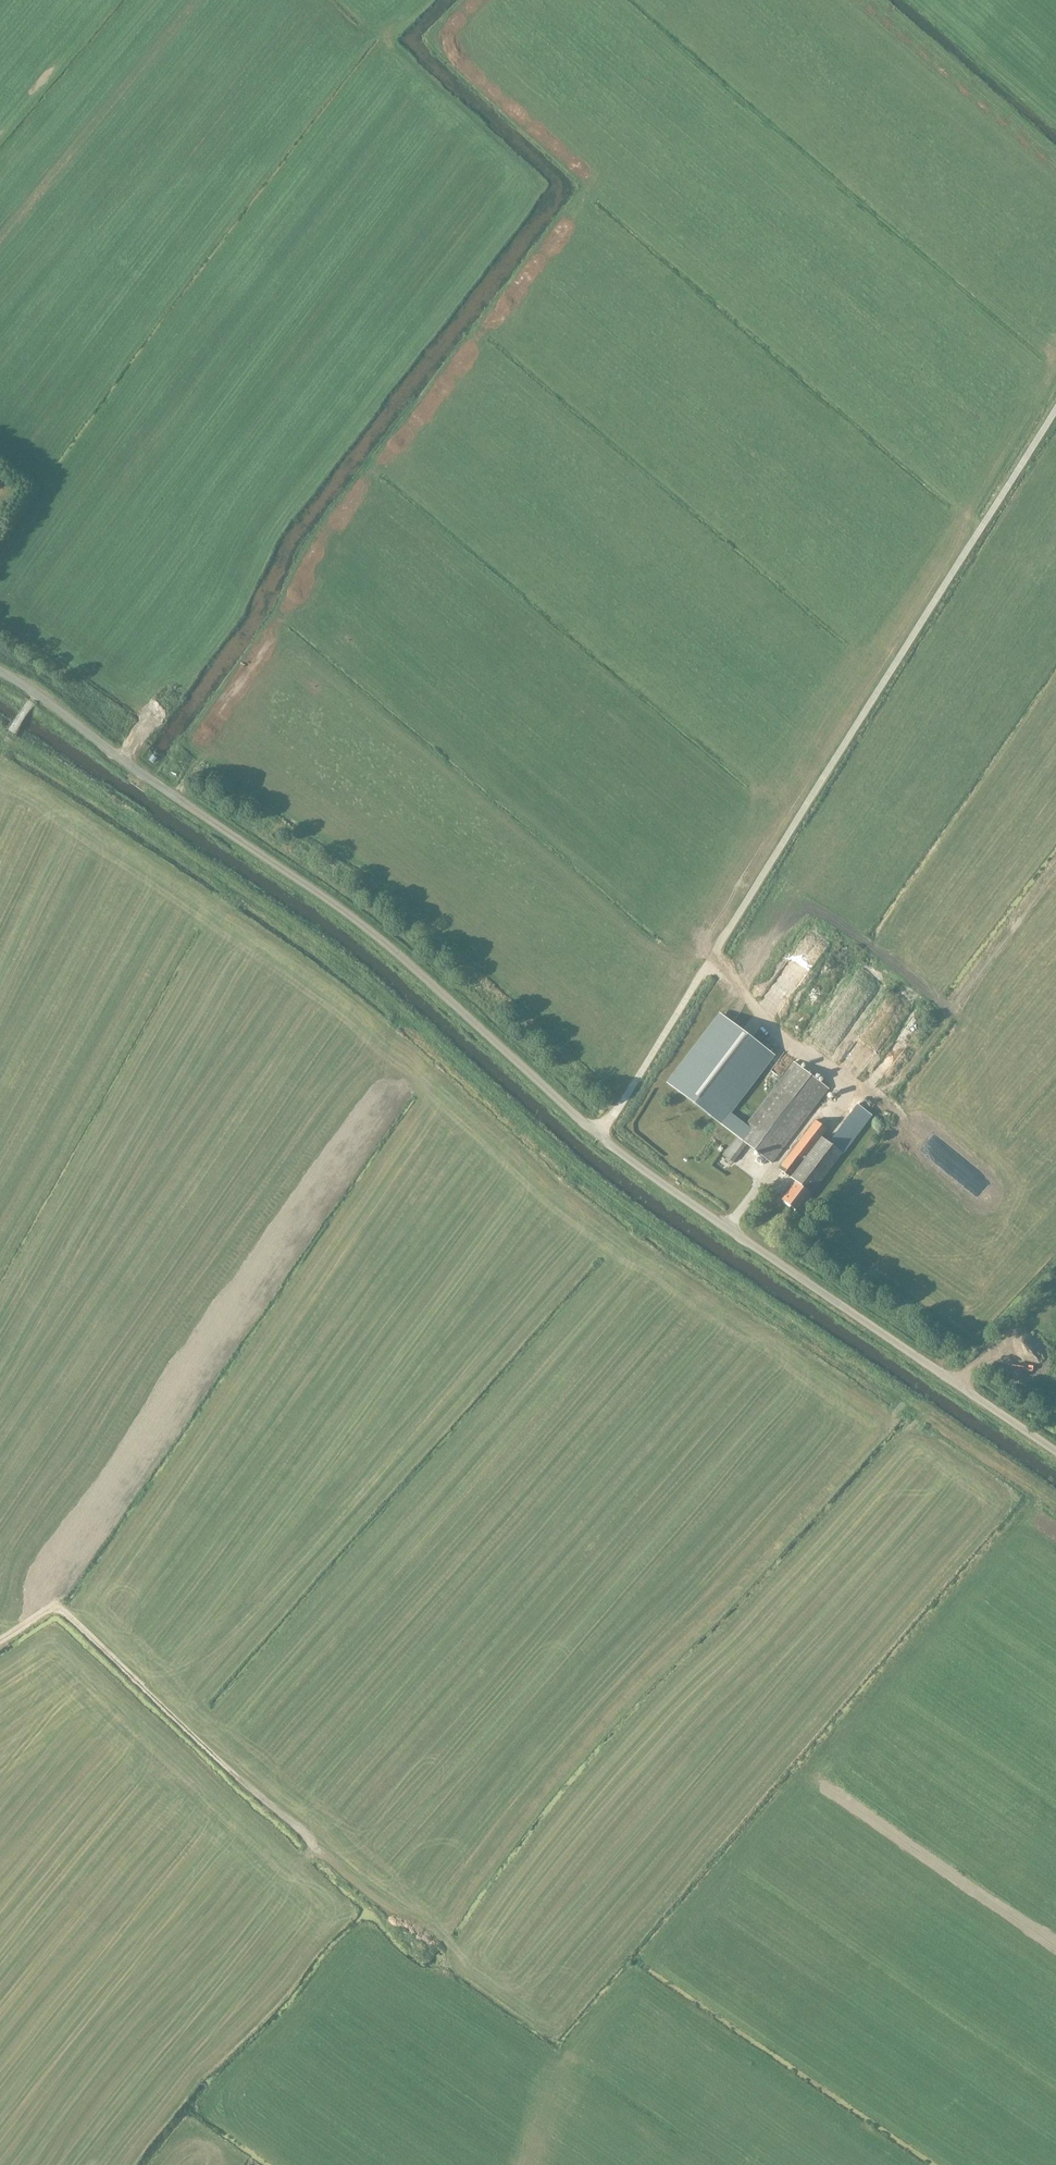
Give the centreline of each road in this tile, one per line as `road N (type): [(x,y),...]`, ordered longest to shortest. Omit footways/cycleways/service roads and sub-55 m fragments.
road 1 (unclassified): [(1055,1452),(617,1150),(371,931),(0,671)]
road 2 (track): [(954,1383),(1055,1276)]

